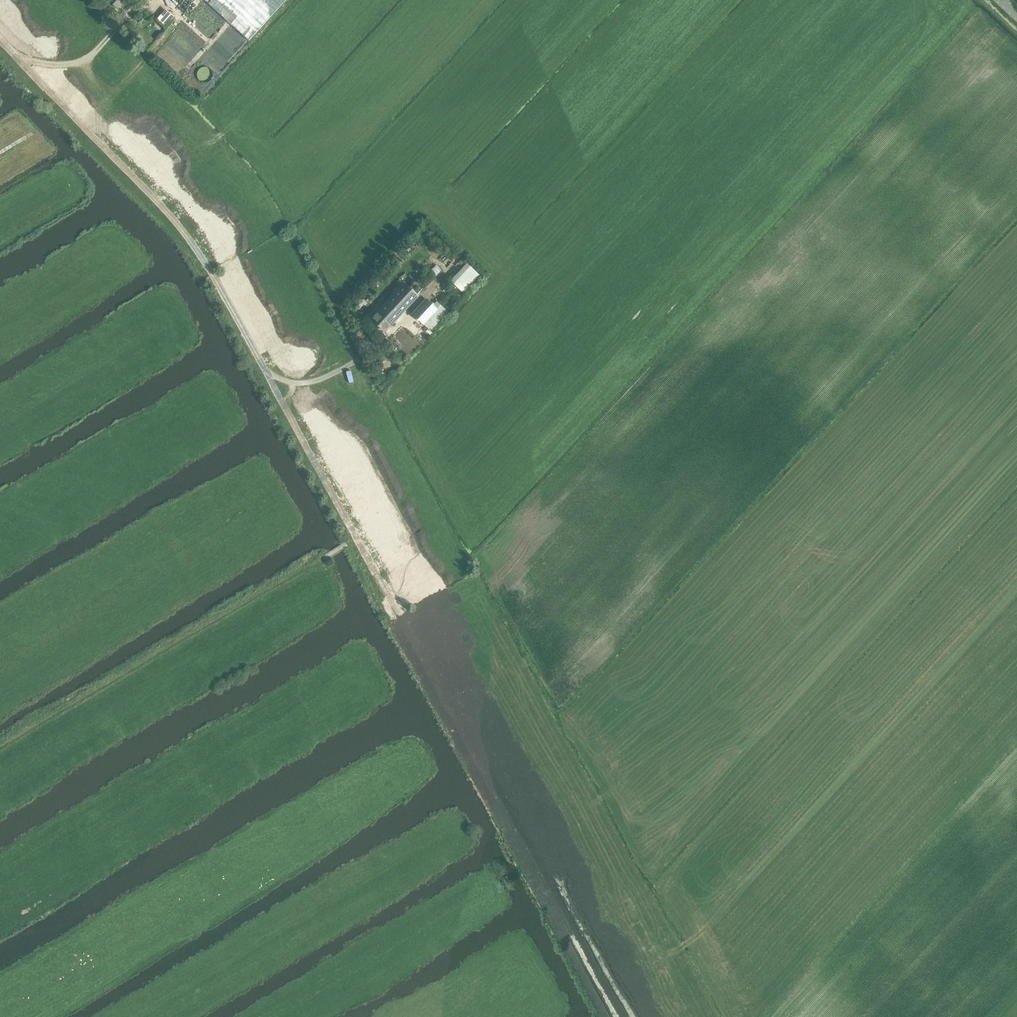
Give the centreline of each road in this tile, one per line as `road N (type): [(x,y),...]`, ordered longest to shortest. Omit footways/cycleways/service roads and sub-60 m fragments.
road 1 (track): [(617,1016),(357,542)]
road 2 (track): [(141,187),(207,148),(233,123),(280,175),(303,187),(483,0)]
road 3 (track): [(0,747),(357,542)]
road 4 (track): [(357,542),(267,373)]
road 5 (track): [(447,708),(567,639)]
road 6 (track): [(521,849),(632,779)]

